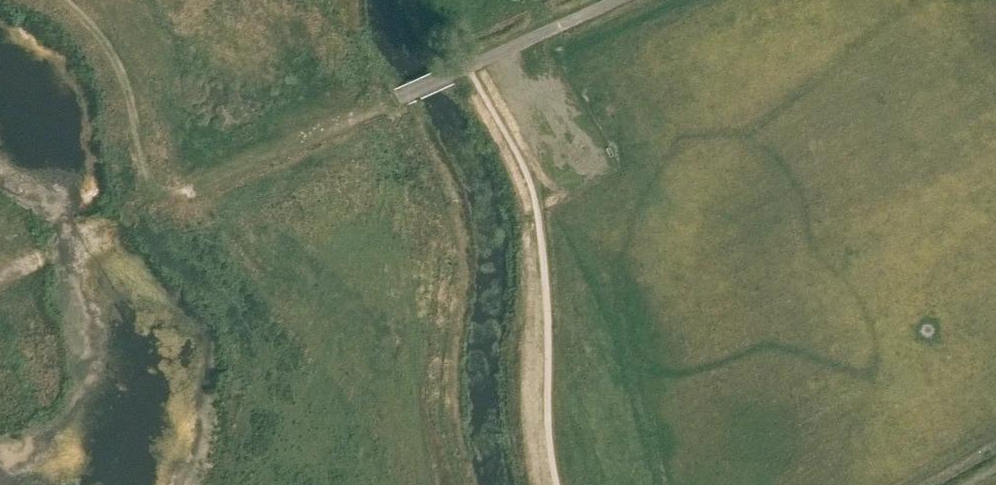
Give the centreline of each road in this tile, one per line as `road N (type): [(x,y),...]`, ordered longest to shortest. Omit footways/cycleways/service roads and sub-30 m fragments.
road 1 (track): [(351,0),(351,36),(421,162),(450,265),(441,399),(454,484)]

